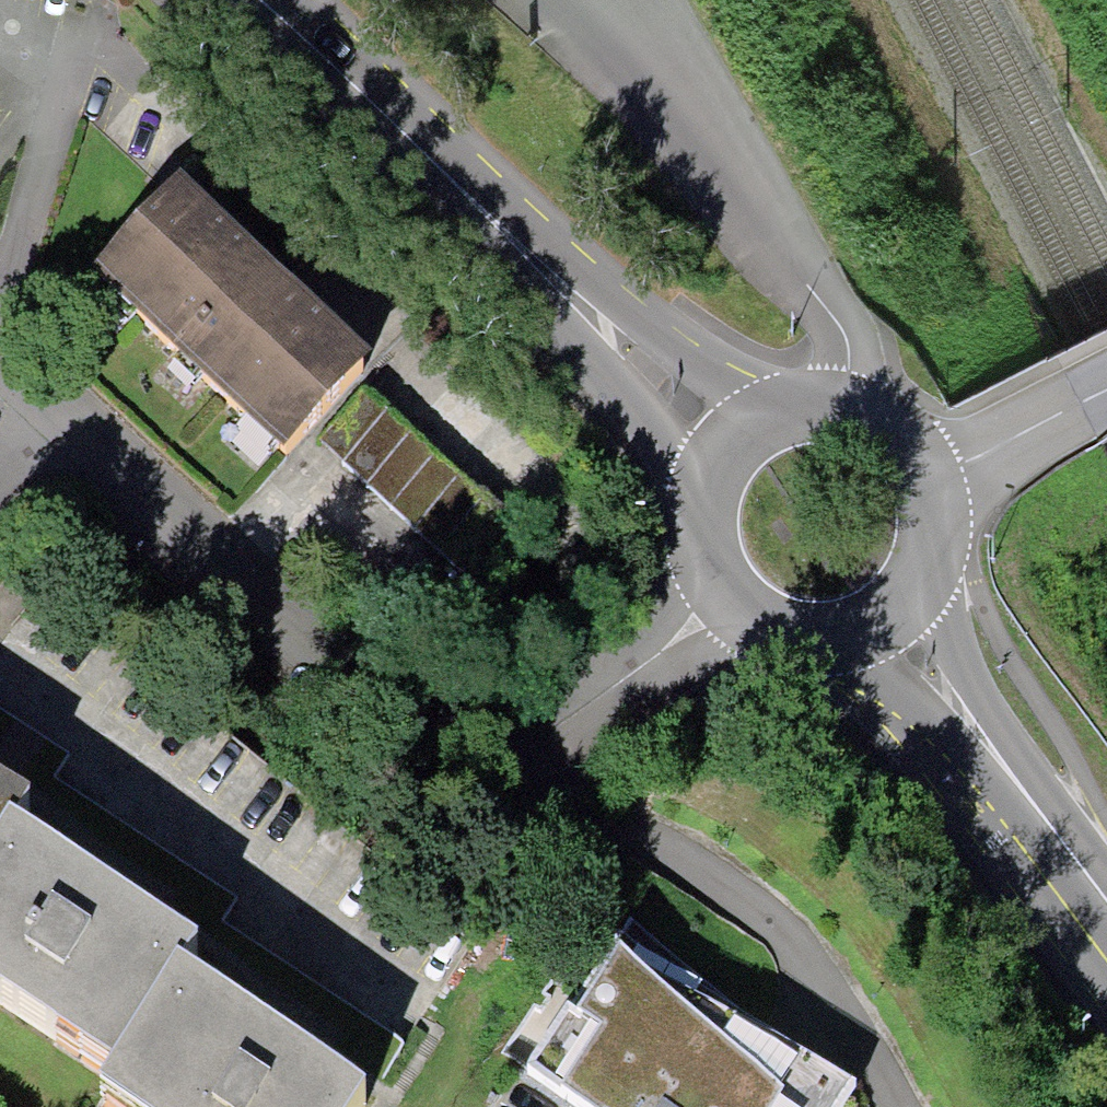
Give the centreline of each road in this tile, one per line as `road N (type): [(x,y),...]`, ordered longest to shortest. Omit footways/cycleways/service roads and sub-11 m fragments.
road 1 (residential): [(724,598),(568,721),(508,745),(402,712),(0,345)]
road 2 (primary): [(256,0),(513,240)]
road 3 (primary): [(513,240),(672,458),(697,517)]
road 4 (primary): [(780,409),(513,240)]
road 5 (primary): [(1045,817),(962,658),(943,613),(933,554)]
road 6 (primary): [(821,641),(872,670),(1045,817)]
road 7 (primary): [(933,554),(928,478),(909,446),(846,407),(780,409)]
road 8 (primary): [(821,641),(889,617),(933,554)]
road 9 (primary): [(780,409),(721,450),(697,517)]

